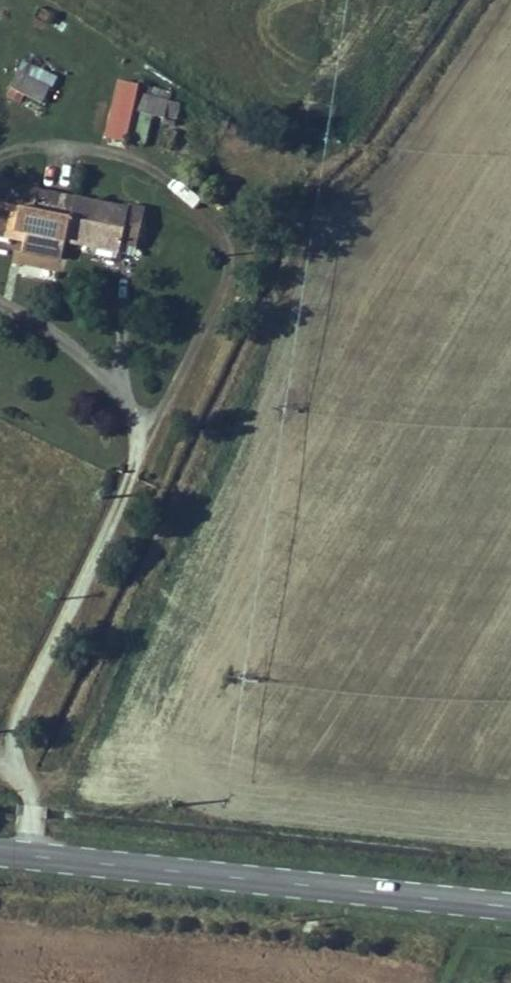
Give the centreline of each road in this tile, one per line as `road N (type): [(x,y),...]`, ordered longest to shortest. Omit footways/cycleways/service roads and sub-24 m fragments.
road 1 (track): [(19,853),(28,800),(3,756),(144,438),(127,392),(0,296)]
road 2 (secondary): [(510,905),(0,851)]

